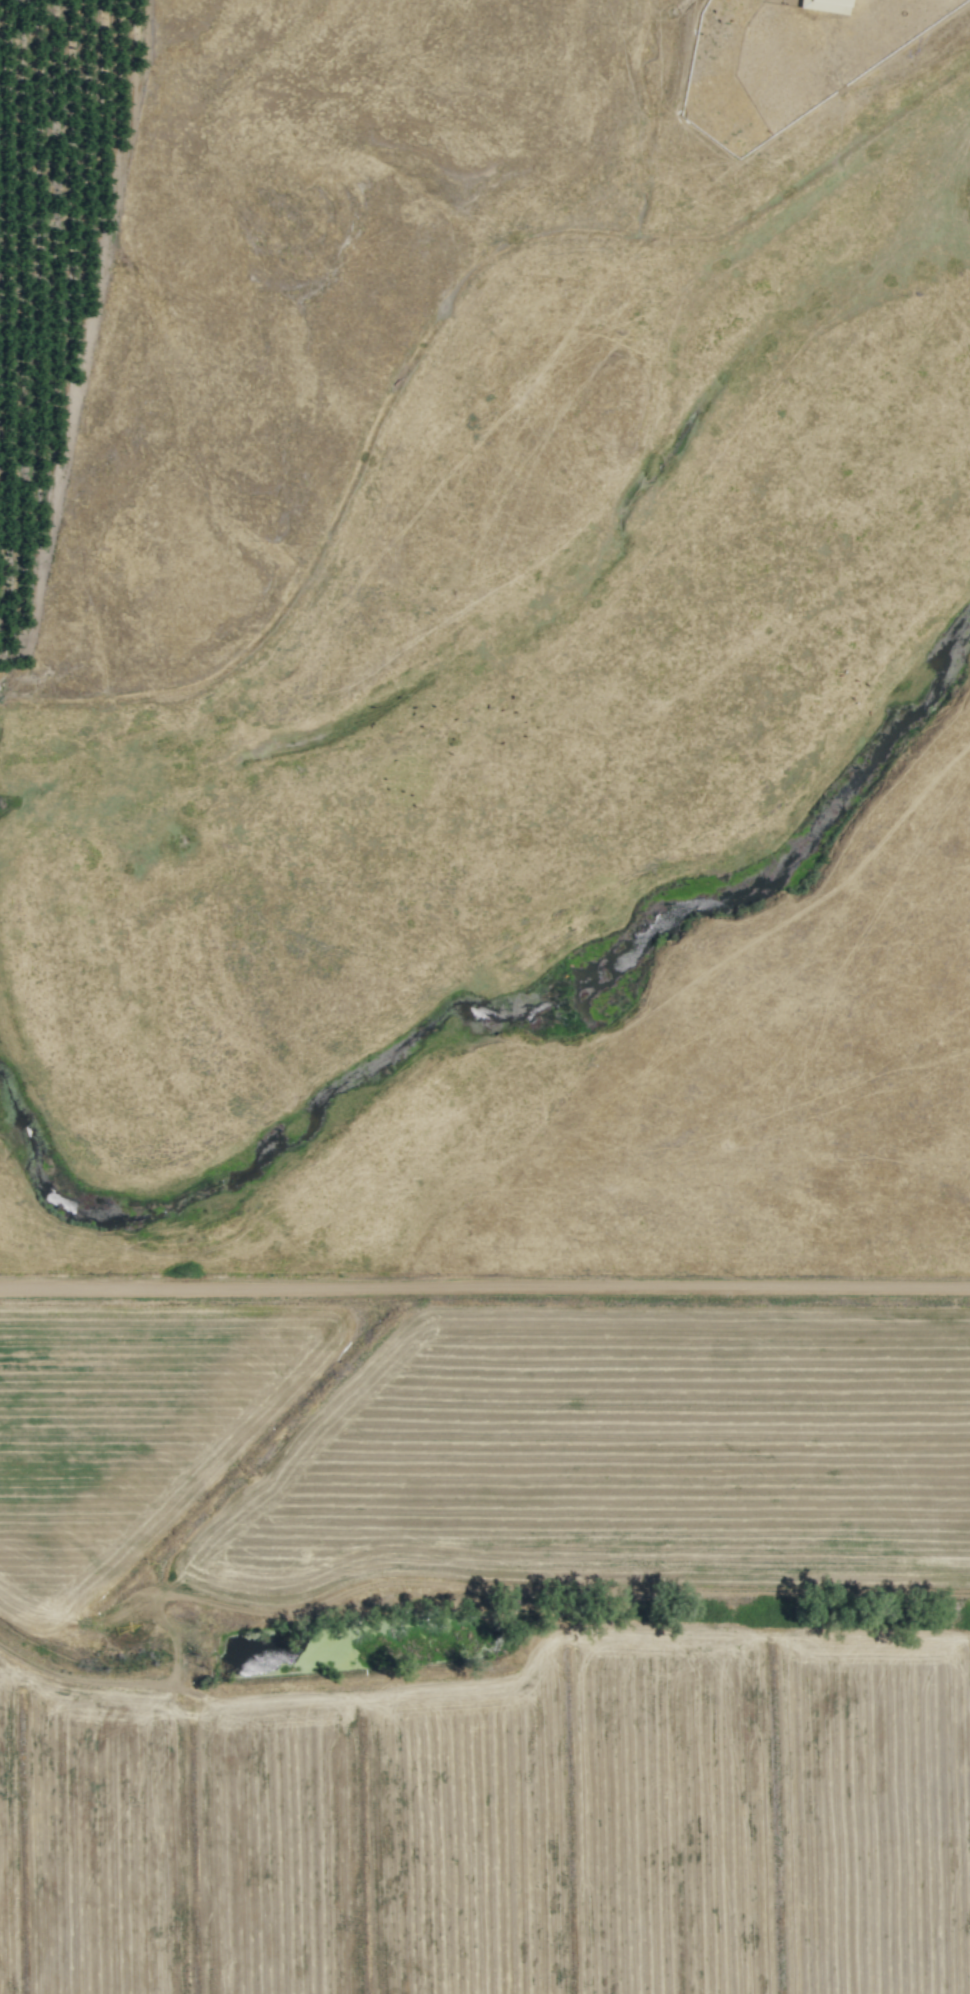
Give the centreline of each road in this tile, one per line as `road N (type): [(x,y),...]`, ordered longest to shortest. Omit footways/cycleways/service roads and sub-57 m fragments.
road 1 (residential): [(0,1281),(969,1289)]

